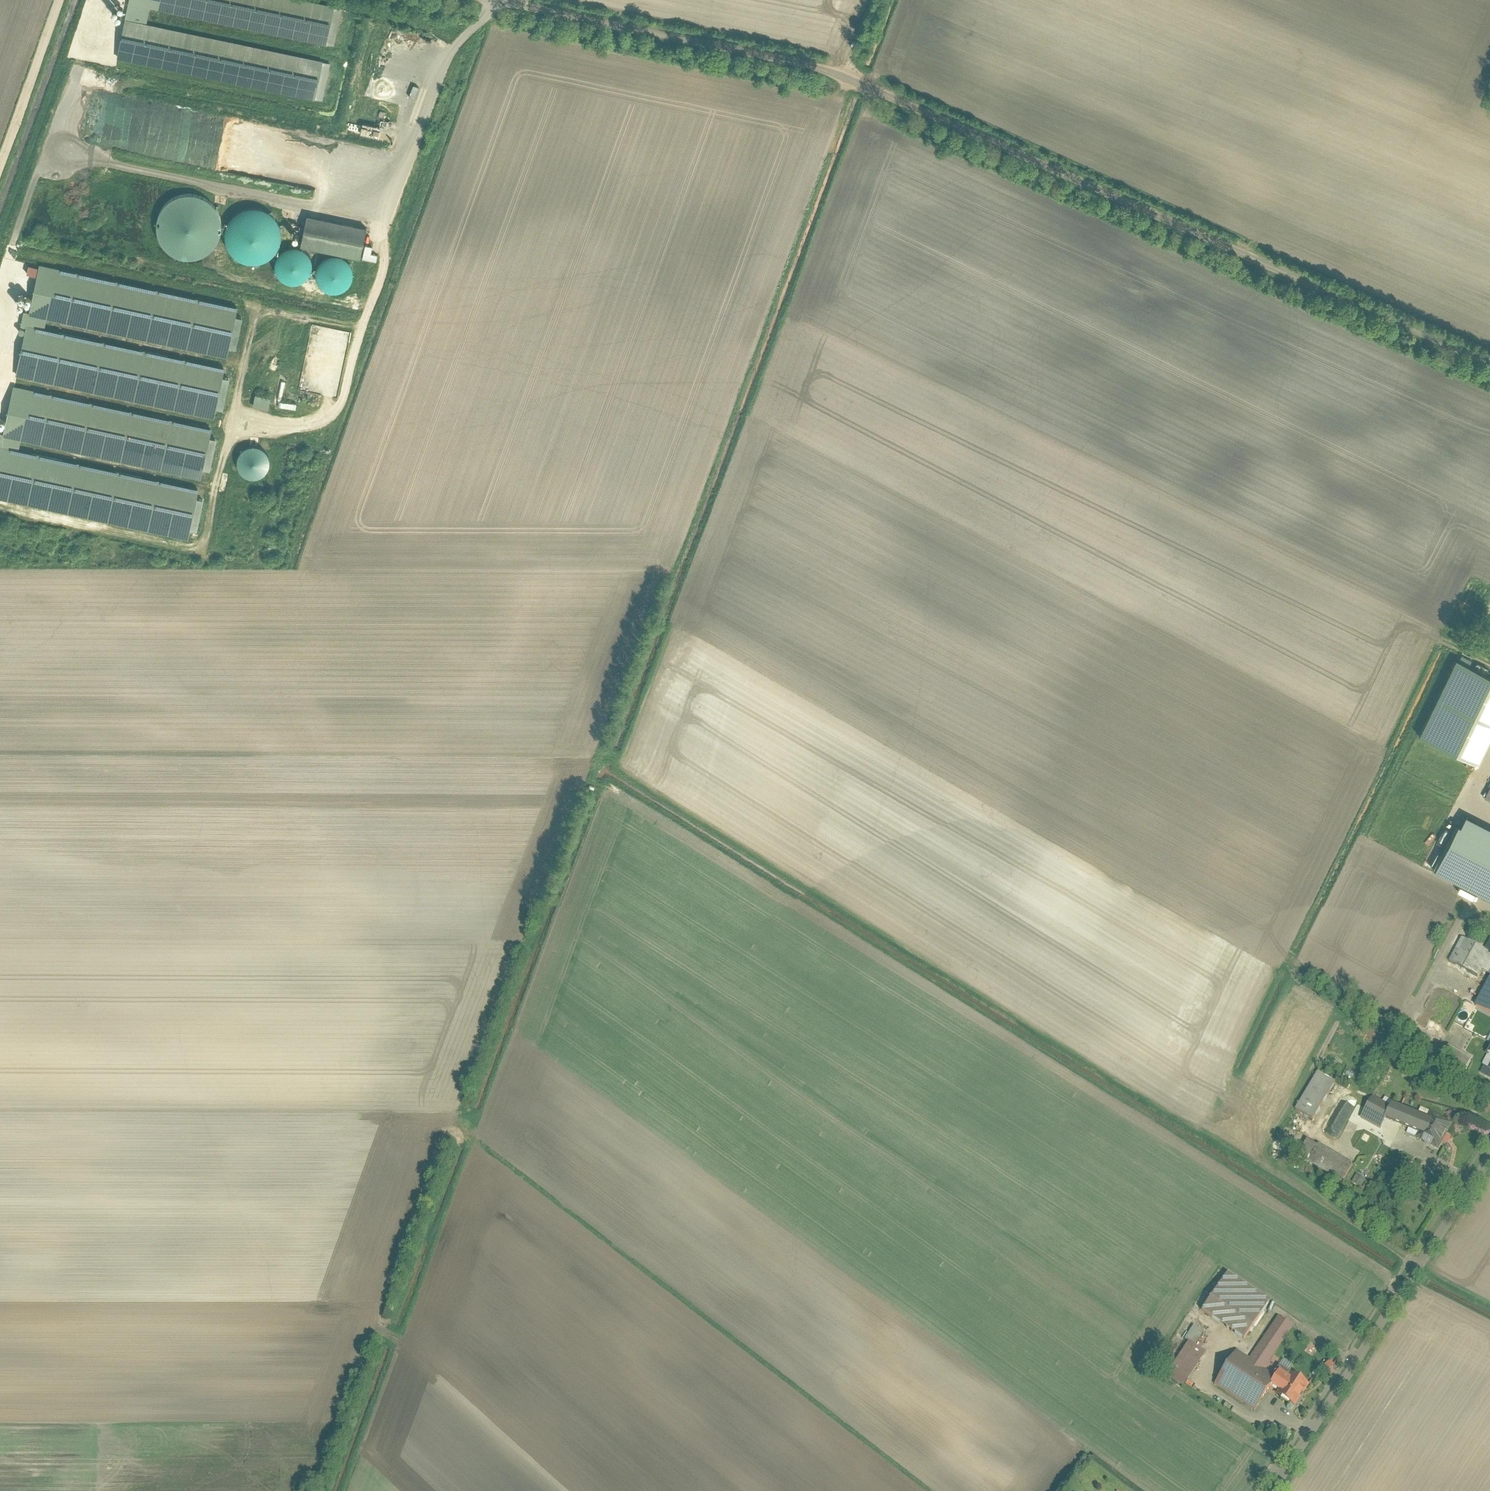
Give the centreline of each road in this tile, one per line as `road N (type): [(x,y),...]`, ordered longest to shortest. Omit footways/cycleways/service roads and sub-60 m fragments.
road 1 (unclassified): [(1489,362),(863,80),(515,0)]
road 2 (unclassified): [(1489,1141),(1269,1490)]
road 3 (track): [(0,130),(46,0)]

